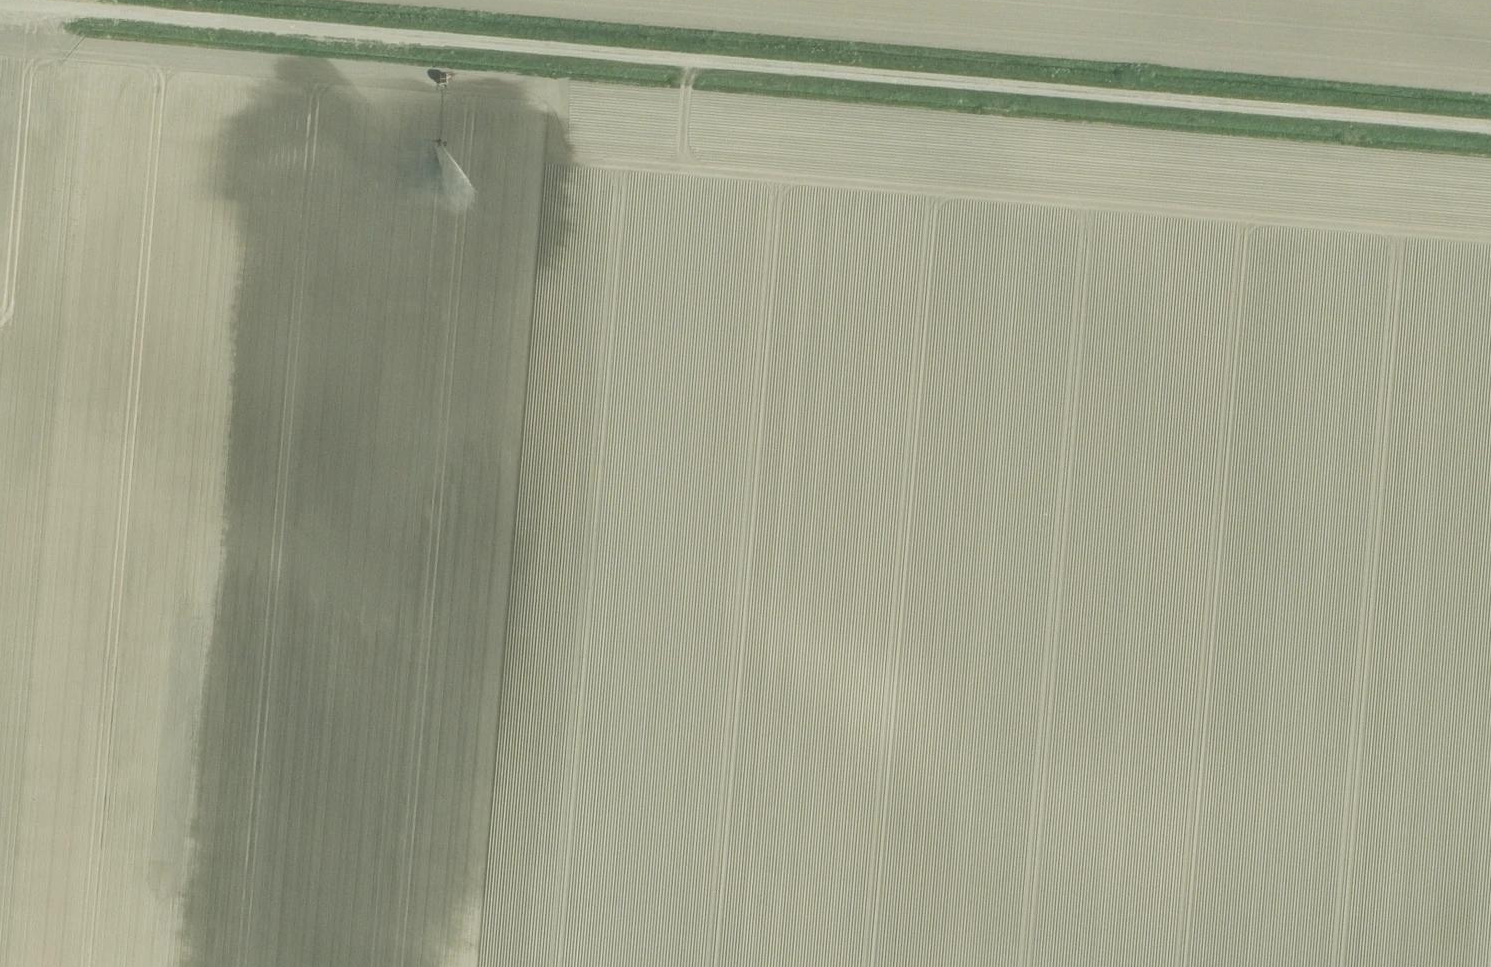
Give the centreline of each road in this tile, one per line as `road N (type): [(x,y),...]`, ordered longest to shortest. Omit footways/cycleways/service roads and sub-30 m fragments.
road 1 (track): [(1490,128),(0,5)]

